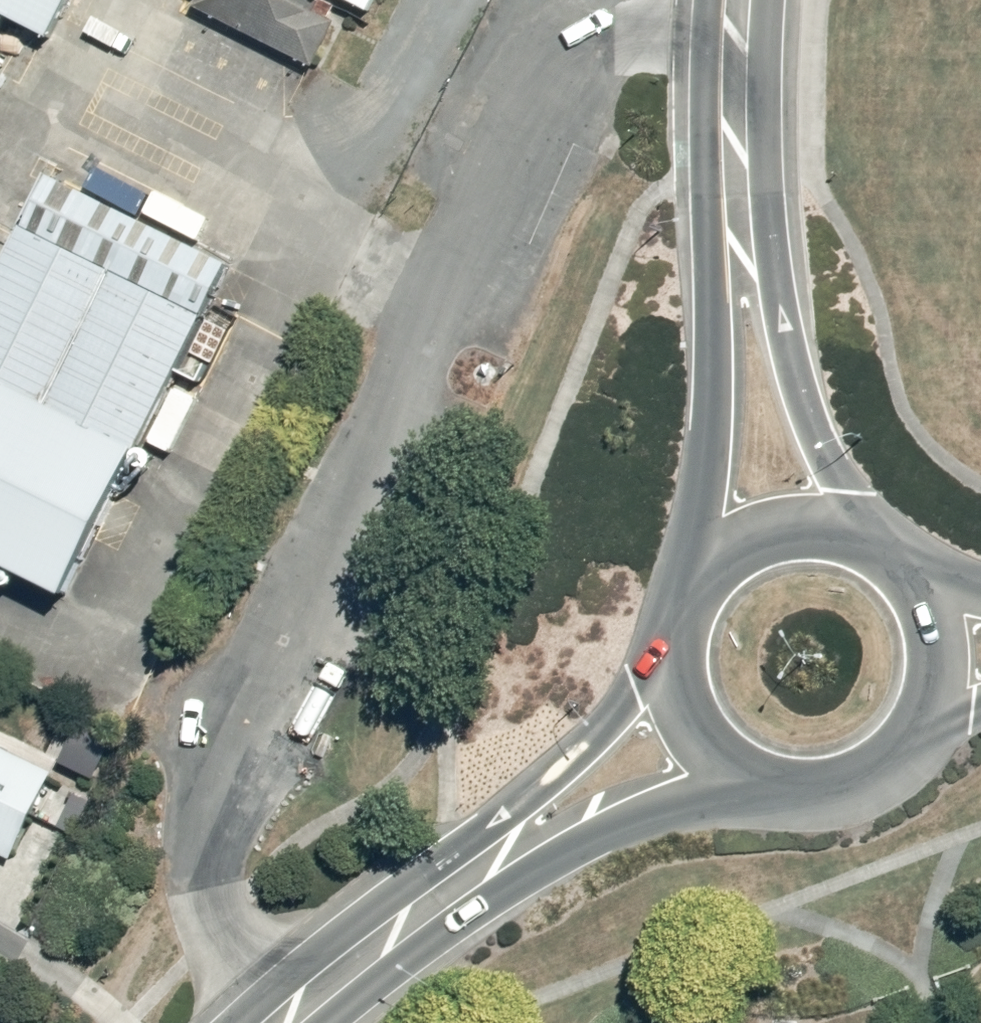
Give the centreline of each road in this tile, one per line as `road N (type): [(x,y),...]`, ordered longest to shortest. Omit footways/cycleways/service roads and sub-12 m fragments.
road 1 (secondary): [(229,1022),(258,992),(583,747),(678,631)]
road 2 (secondary): [(762,784),(659,813),(567,855),(474,912),(333,1022)]
road 3 (secondary): [(692,595),(716,311),(737,227)]
road 4 (secondary): [(737,227),(780,304),(805,395),(868,540)]
road 5 (secondary): [(737,227),(740,0)]
road 6 (secondary): [(692,595),(742,544),(781,529),(825,527),(868,540)]
road 7 (secondary): [(762,784),(723,760),(694,726),(679,687),(678,631)]
road 8 (secondary): [(922,731),(891,765),(851,786),(806,792),(762,784)]
road 9 (secondary): [(904,566),(930,602),(942,645),(939,690),(922,731)]

